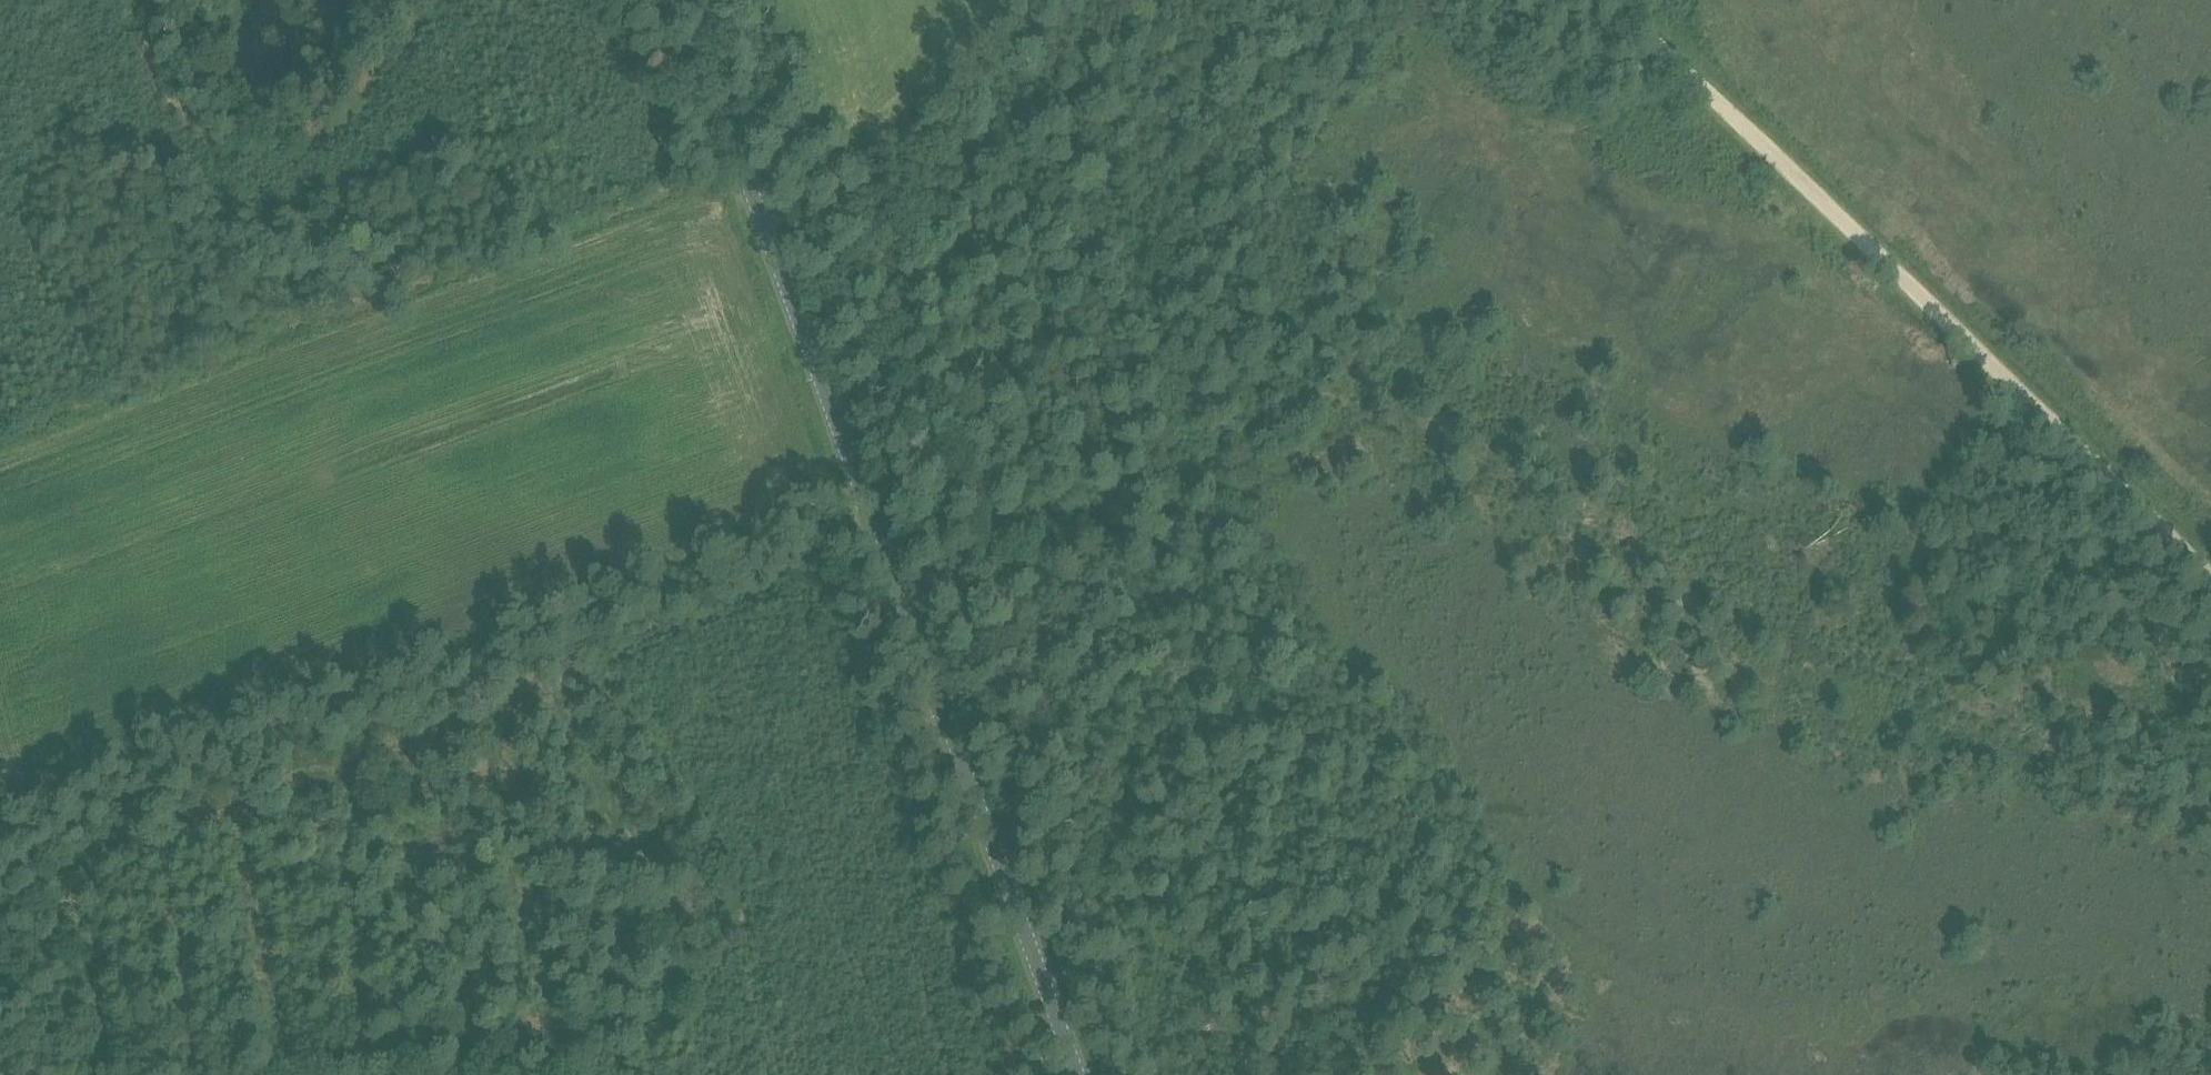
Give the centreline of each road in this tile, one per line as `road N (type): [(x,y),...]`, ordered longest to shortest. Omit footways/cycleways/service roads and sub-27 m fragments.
road 1 (tertiary): [(1077,1074),(679,0)]
road 2 (track): [(2210,583),(1601,0)]

